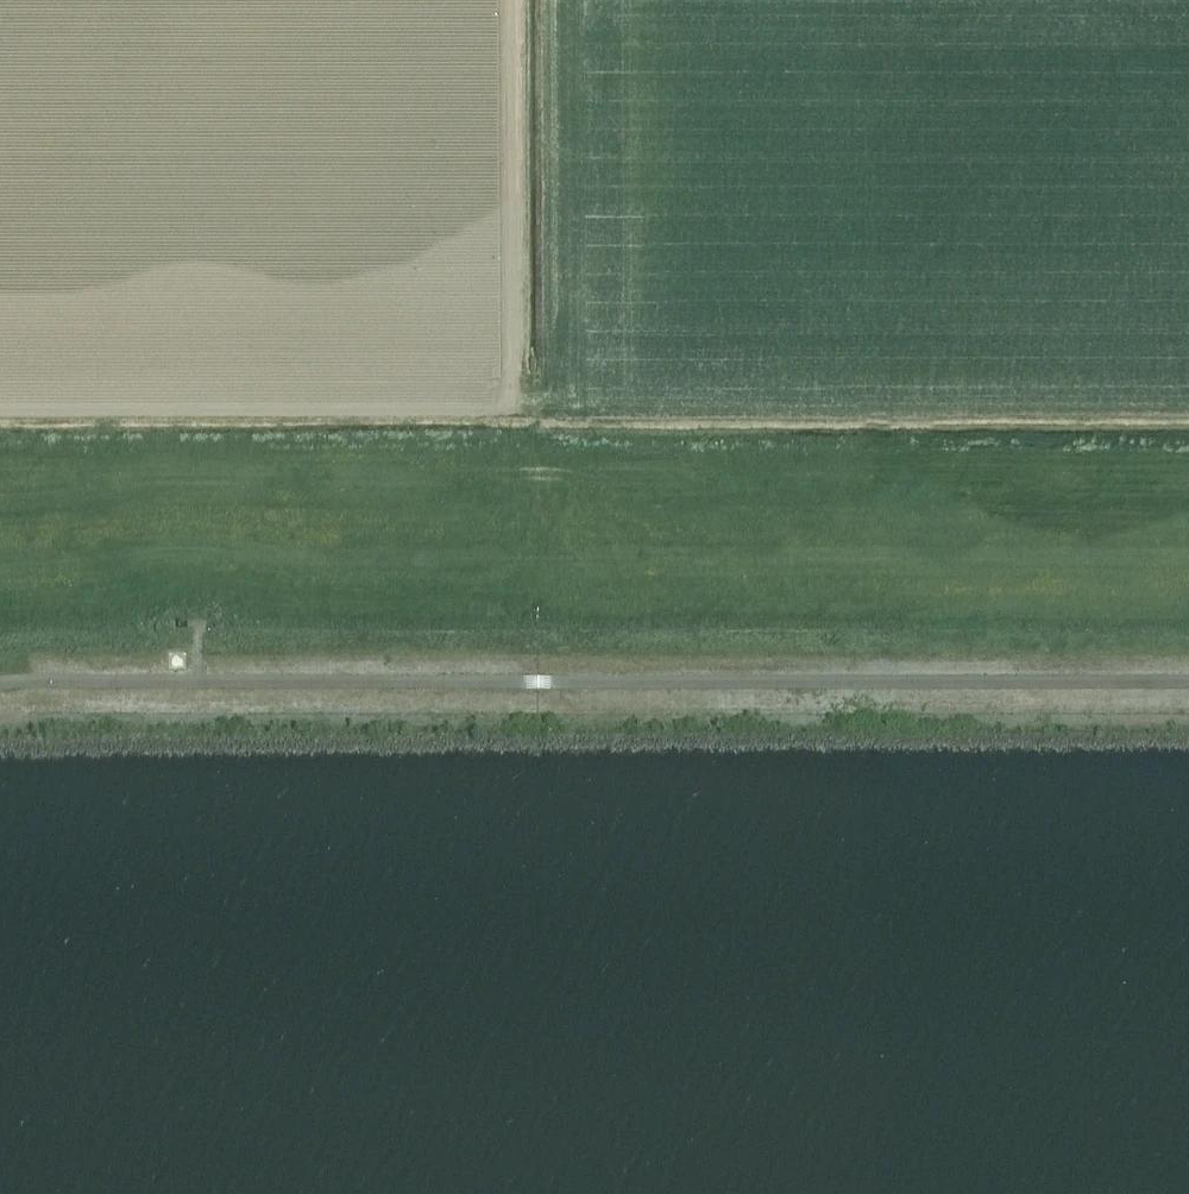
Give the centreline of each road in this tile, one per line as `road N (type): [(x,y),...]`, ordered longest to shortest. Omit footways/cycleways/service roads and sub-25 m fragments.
road 1 (unclassified): [(0,682),(1188,681)]

